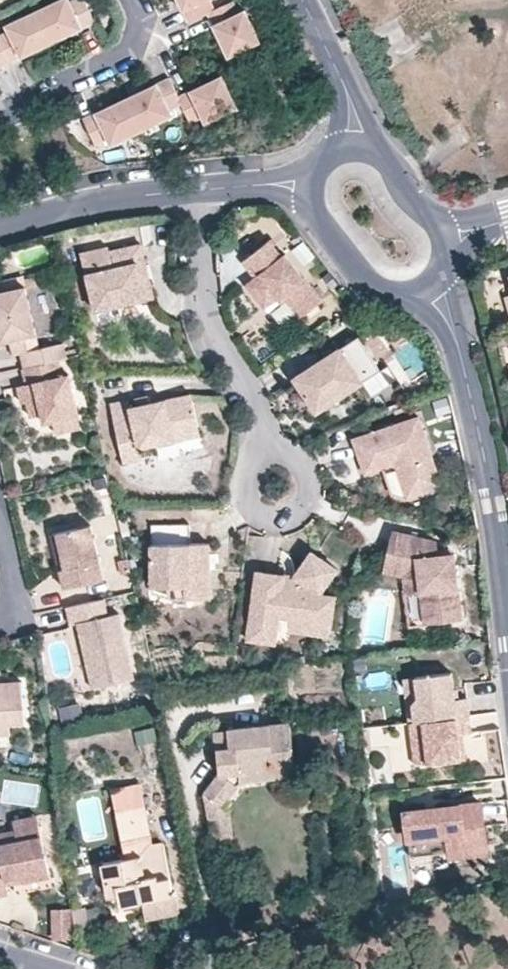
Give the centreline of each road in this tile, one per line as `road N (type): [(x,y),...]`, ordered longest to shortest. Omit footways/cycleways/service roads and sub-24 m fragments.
road 1 (tertiary): [(430,290),(461,372),(507,627)]
road 2 (residential): [(267,456),(201,312),(201,184)]
road 3 (residential): [(0,221),(201,184)]
road 4 (residential): [(0,118),(120,59),(136,39),(131,0)]
road 5 (tertiary): [(312,180),(317,216),(369,284),(398,299),(430,290)]
road 6 (residential): [(247,481),(251,502),(266,517),(288,518),(306,507),(312,487),(306,467),(288,455),(267,456)]
road 7 (tertiary): [(302,0),(337,71),(354,146)]
road 8 (tertiary): [(447,229),(415,198),(391,156),(354,146)]

